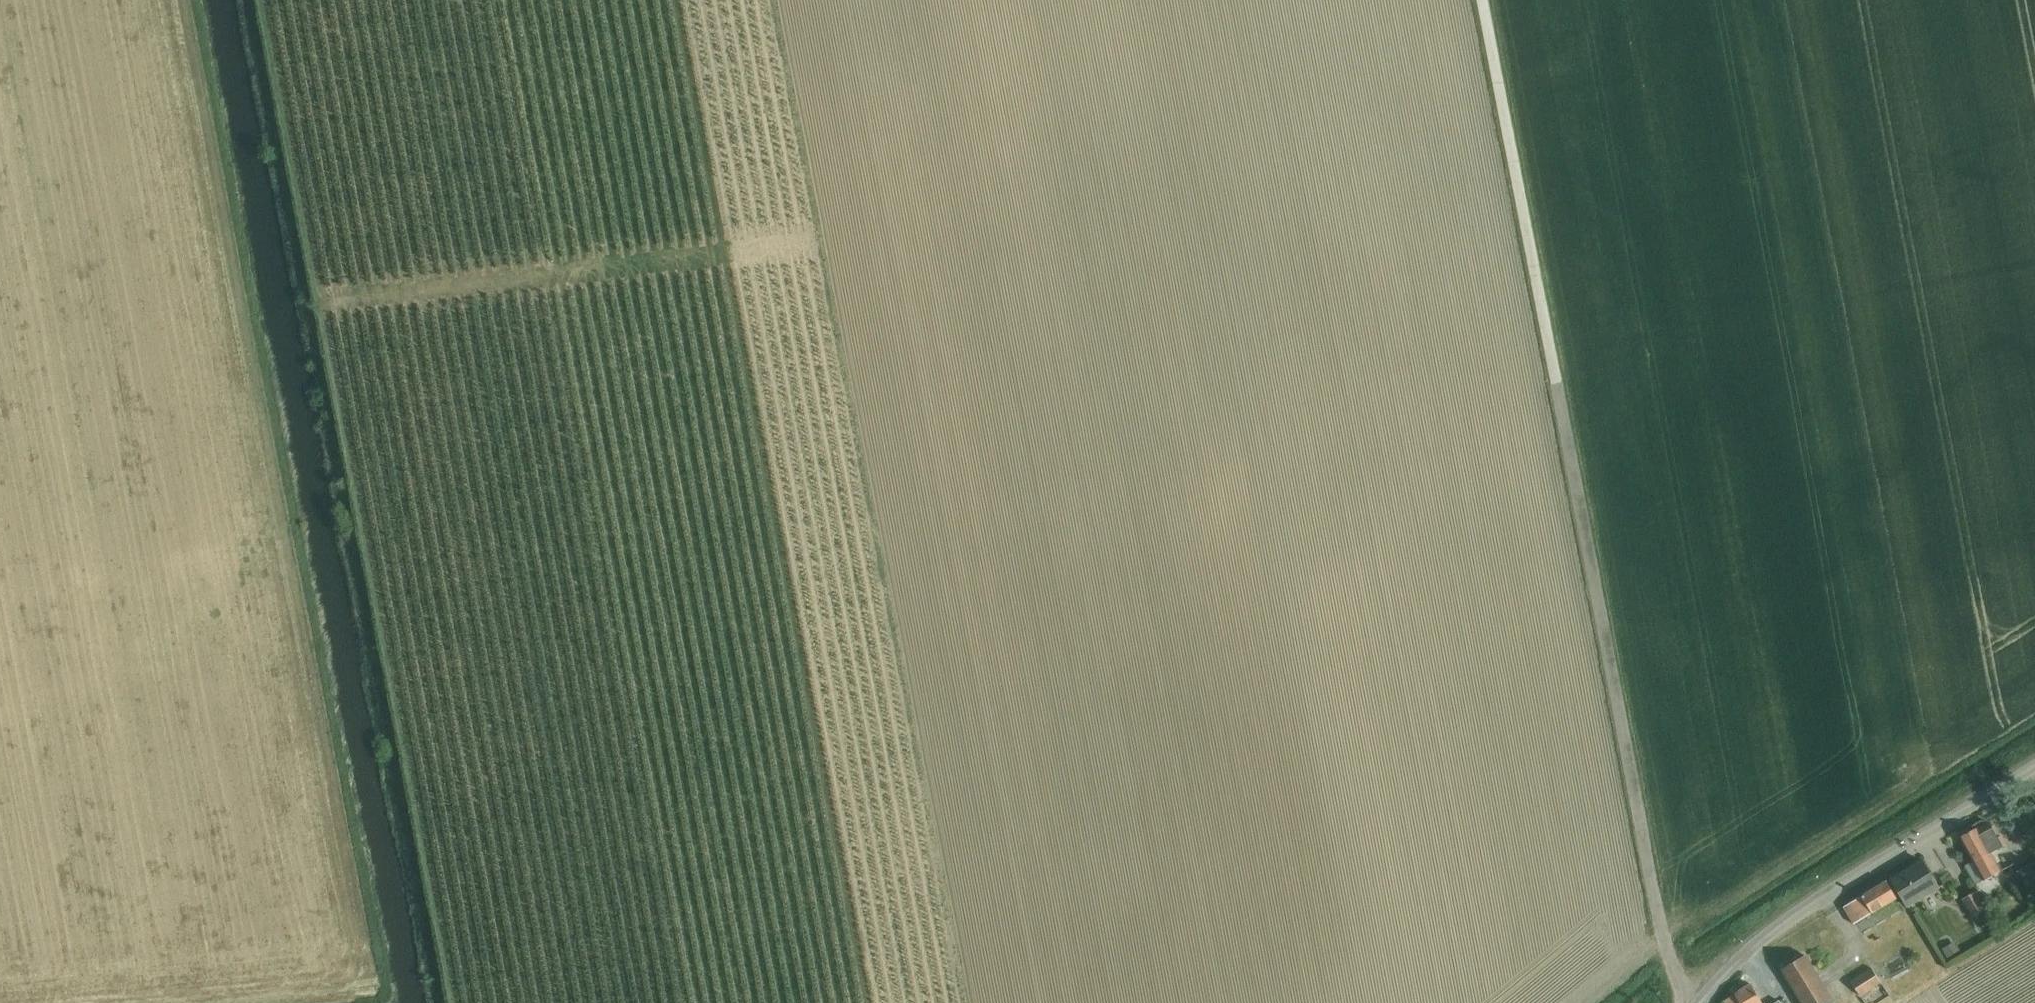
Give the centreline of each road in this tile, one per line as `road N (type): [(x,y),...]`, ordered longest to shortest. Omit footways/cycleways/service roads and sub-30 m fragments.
road 1 (unclassified): [(1684,1002),(1586,564),(1480,0)]
road 2 (unclassified): [(1700,1002),(1753,948),(1822,899),(2034,768)]

